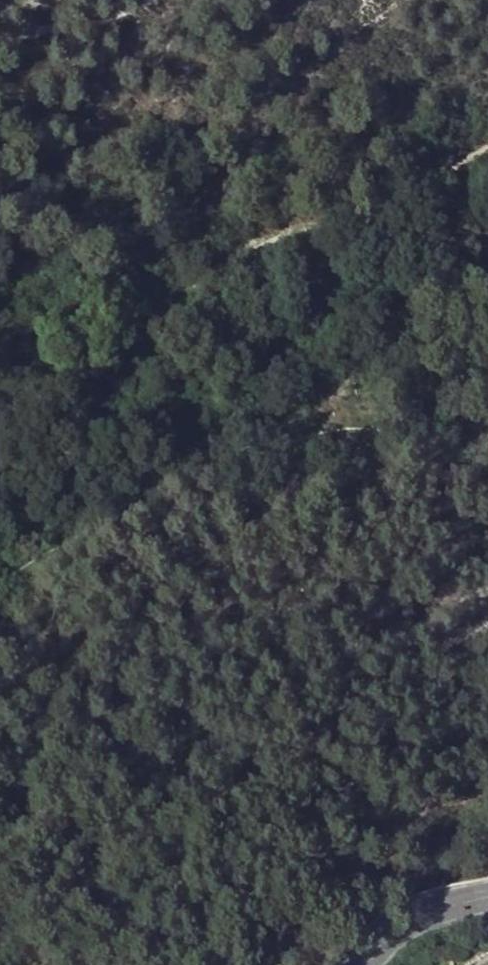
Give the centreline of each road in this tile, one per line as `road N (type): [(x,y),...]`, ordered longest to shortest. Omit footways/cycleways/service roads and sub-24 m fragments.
road 1 (track): [(0,396),(50,398),(105,376),(226,272),(291,231),(487,150)]
road 2 (tertiary): [(487,901),(440,911),(366,964)]

